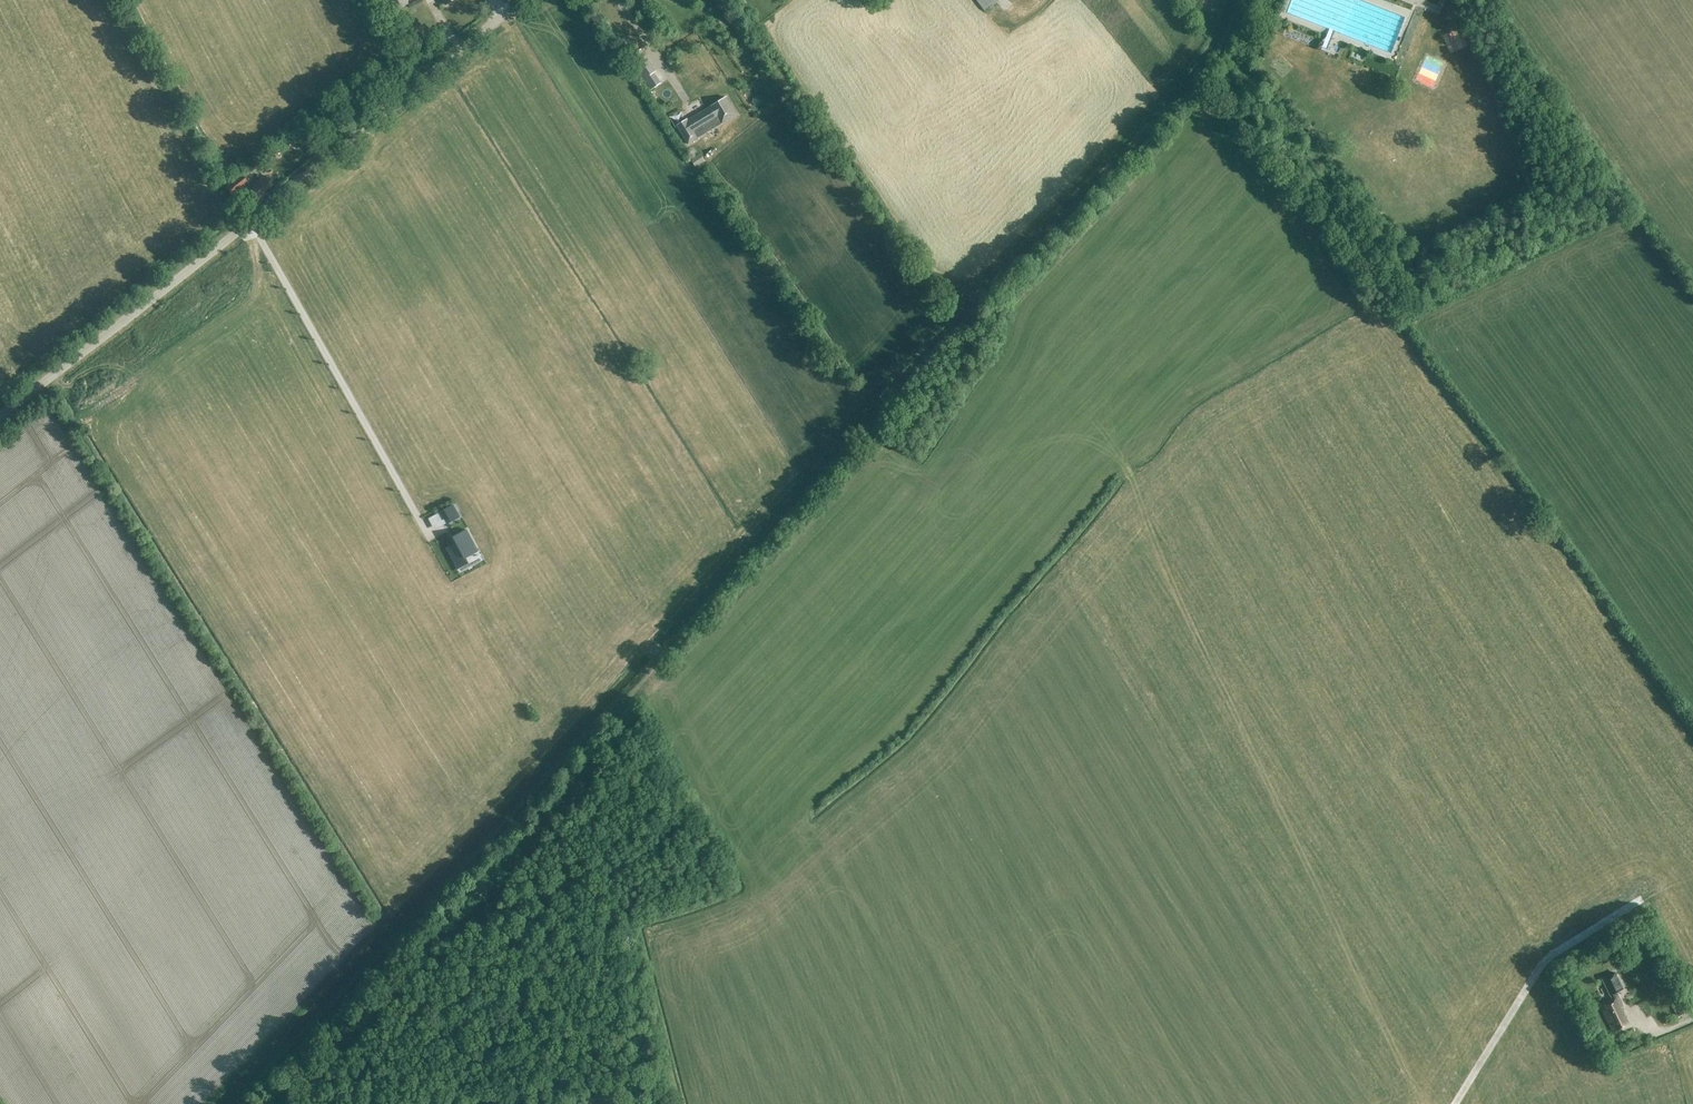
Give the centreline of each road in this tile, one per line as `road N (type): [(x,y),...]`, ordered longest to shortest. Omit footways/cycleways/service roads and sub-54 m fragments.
road 1 (unclassified): [(0,416),(523,0)]
road 2 (track): [(515,820),(240,1103)]
road 3 (track): [(646,680),(515,820)]

